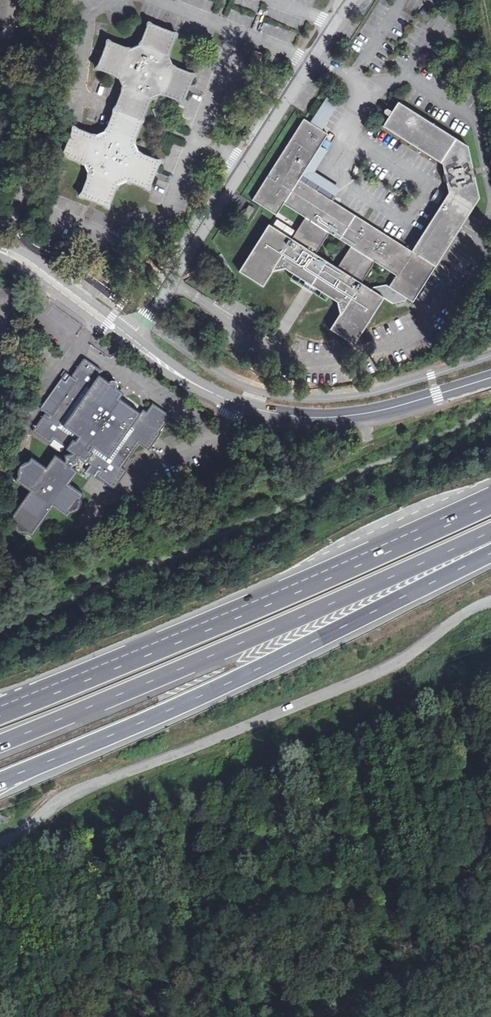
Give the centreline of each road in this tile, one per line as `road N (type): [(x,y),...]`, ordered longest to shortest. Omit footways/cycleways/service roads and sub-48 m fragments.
road 1 (unclassified): [(490,601),(396,666),(86,782),(0,841)]
road 2 (trunk): [(0,782),(167,712),(490,553)]
road 3 (motorway): [(0,744),(490,532)]
road 4 (motorway): [(490,501),(0,712)]
road 5 (unclassified): [(134,334),(355,0)]
road 6 (secondary): [(194,384),(250,407),(312,418),(385,410),(490,377)]
road 7 (secondary): [(134,334),(0,241)]
road 8 (secondary): [(0,258),(125,345)]

